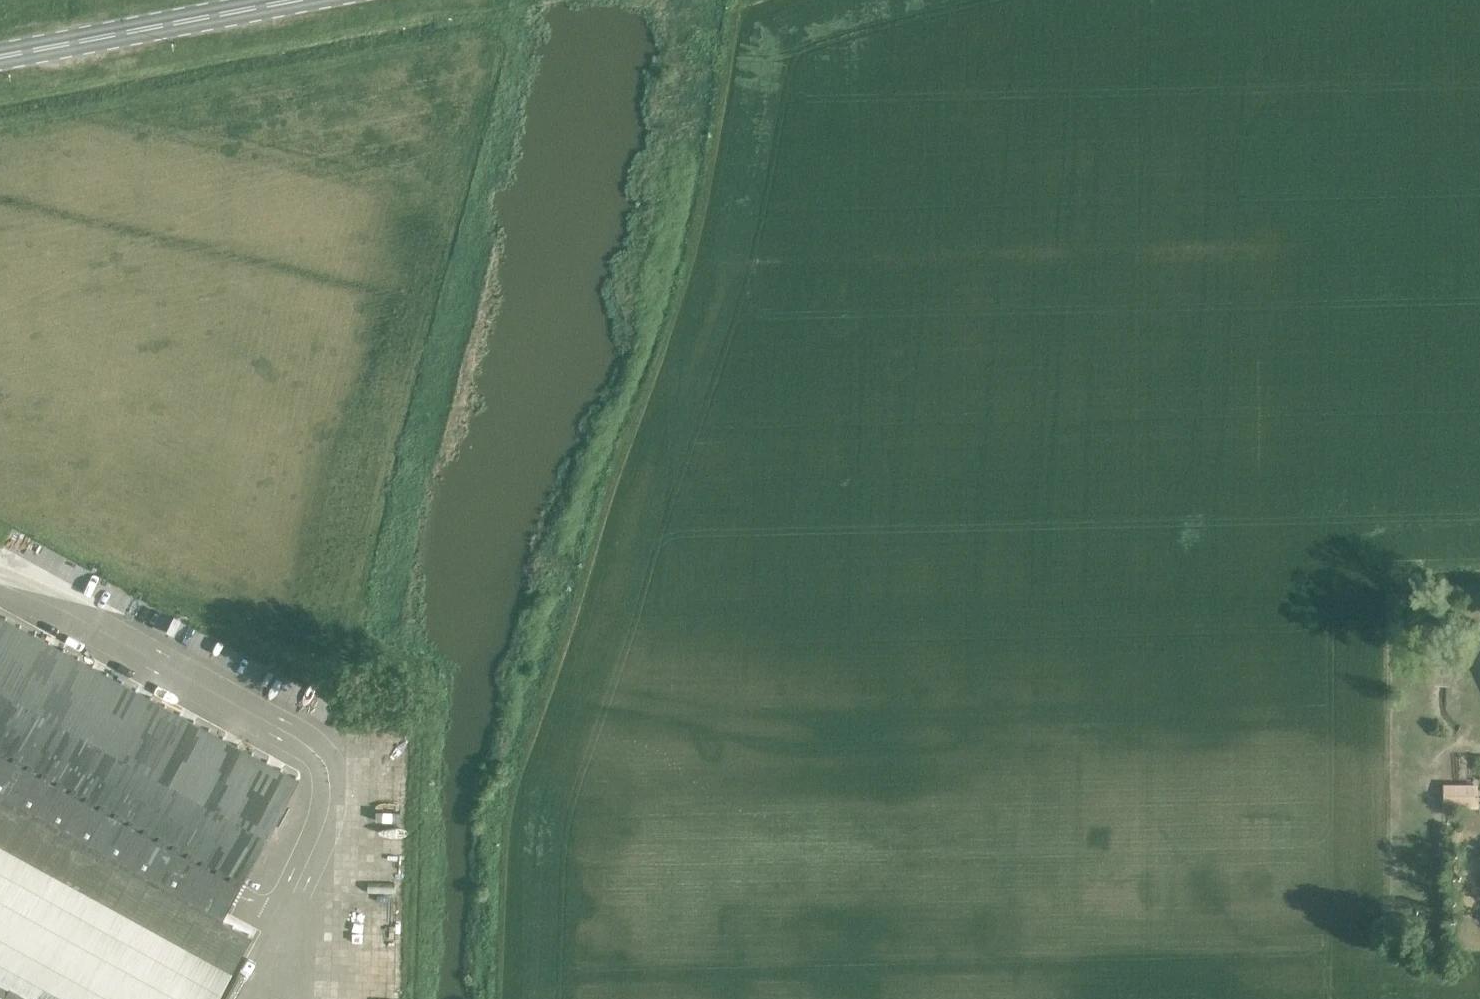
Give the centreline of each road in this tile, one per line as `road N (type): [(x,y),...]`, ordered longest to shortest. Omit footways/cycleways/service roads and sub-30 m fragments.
road 1 (secondary): [(308,0),(0,57)]

